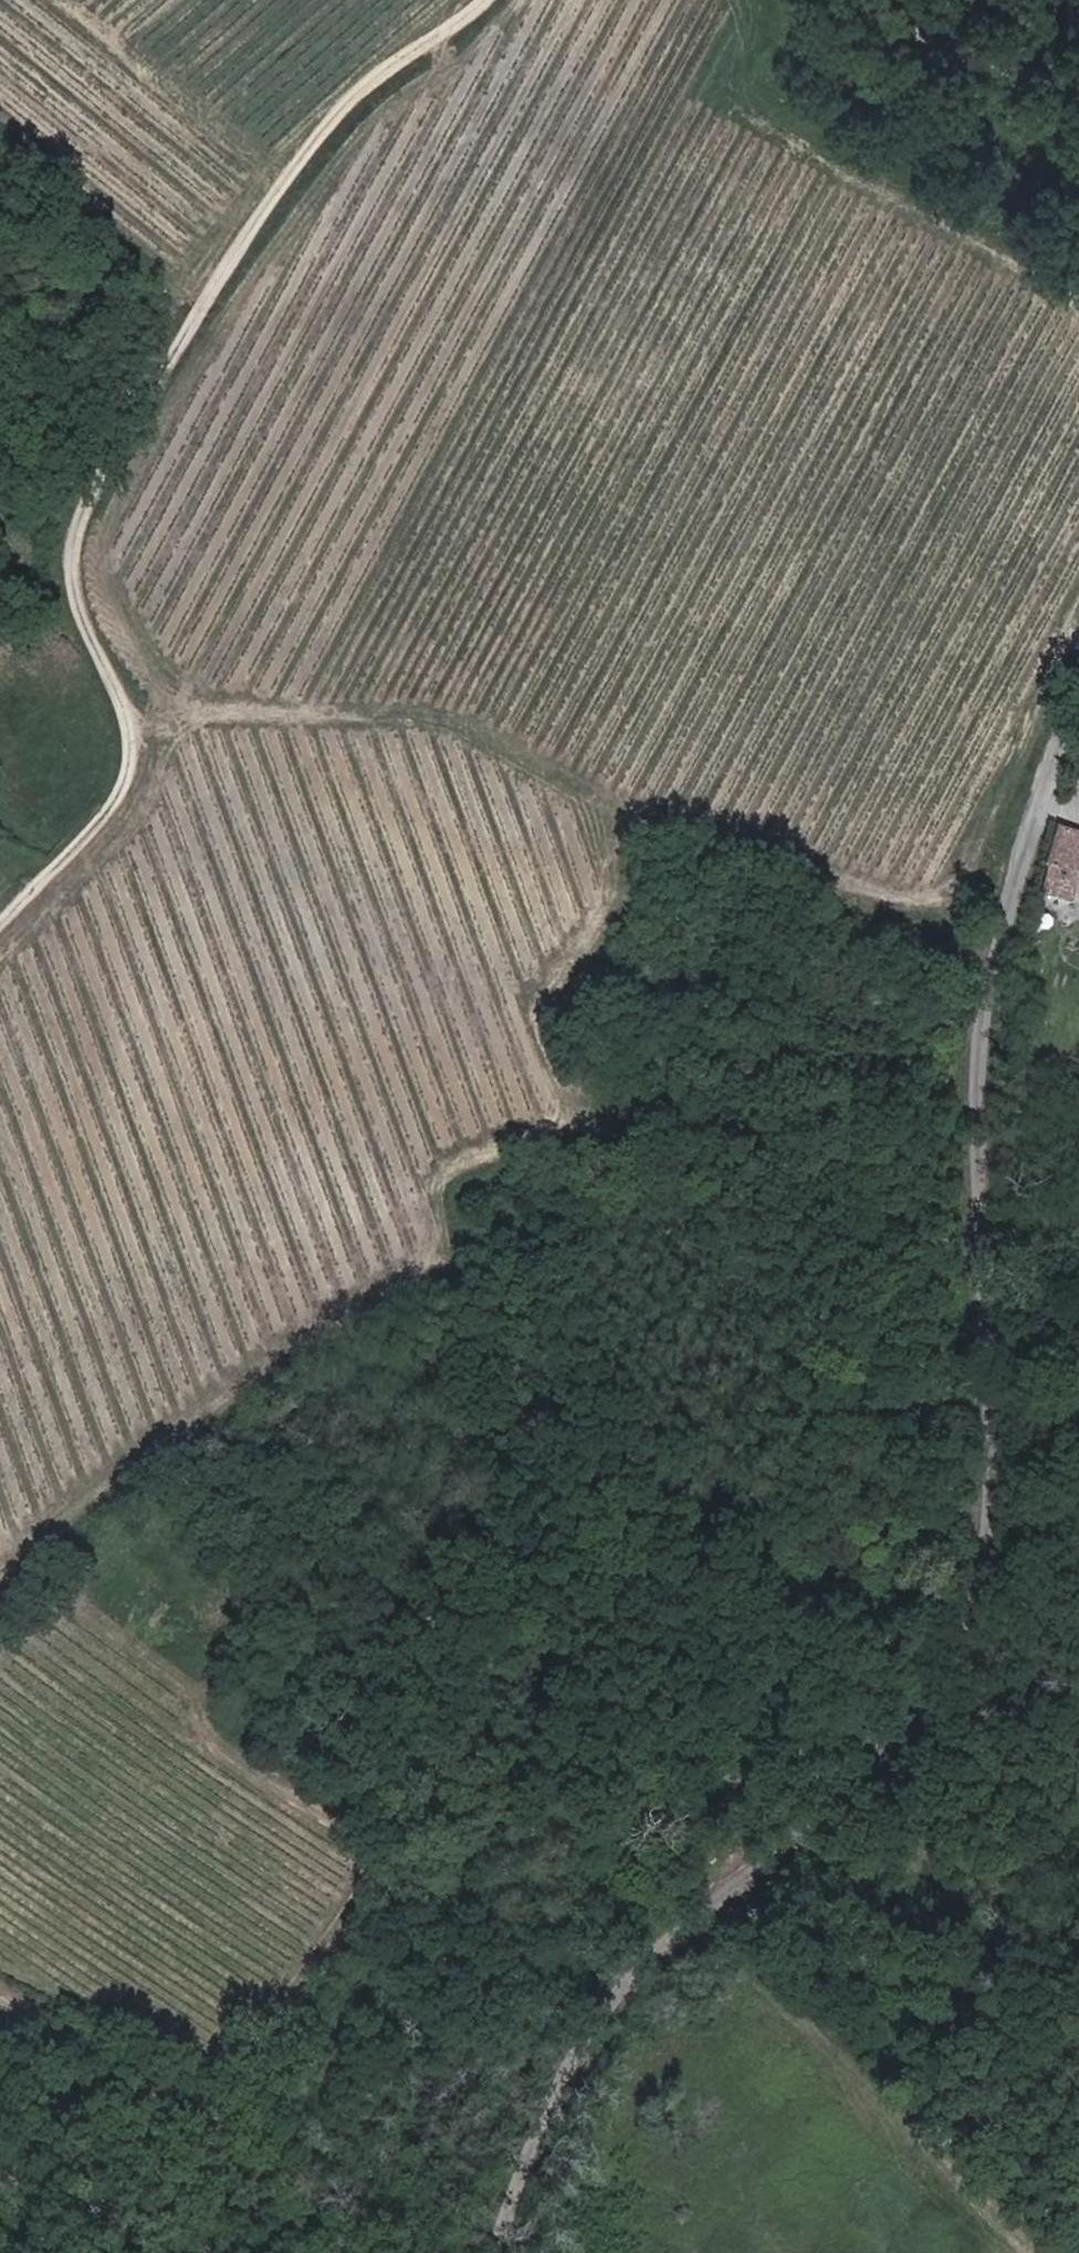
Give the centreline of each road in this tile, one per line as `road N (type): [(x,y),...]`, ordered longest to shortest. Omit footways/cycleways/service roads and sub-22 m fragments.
road 1 (unclassified): [(472,2252),(636,1983),(721,1898),(817,1840),(901,1724),(993,1510),(984,1101),(991,992),(1078,744)]
road 2 (unclassified): [(1078,89),(912,0)]

